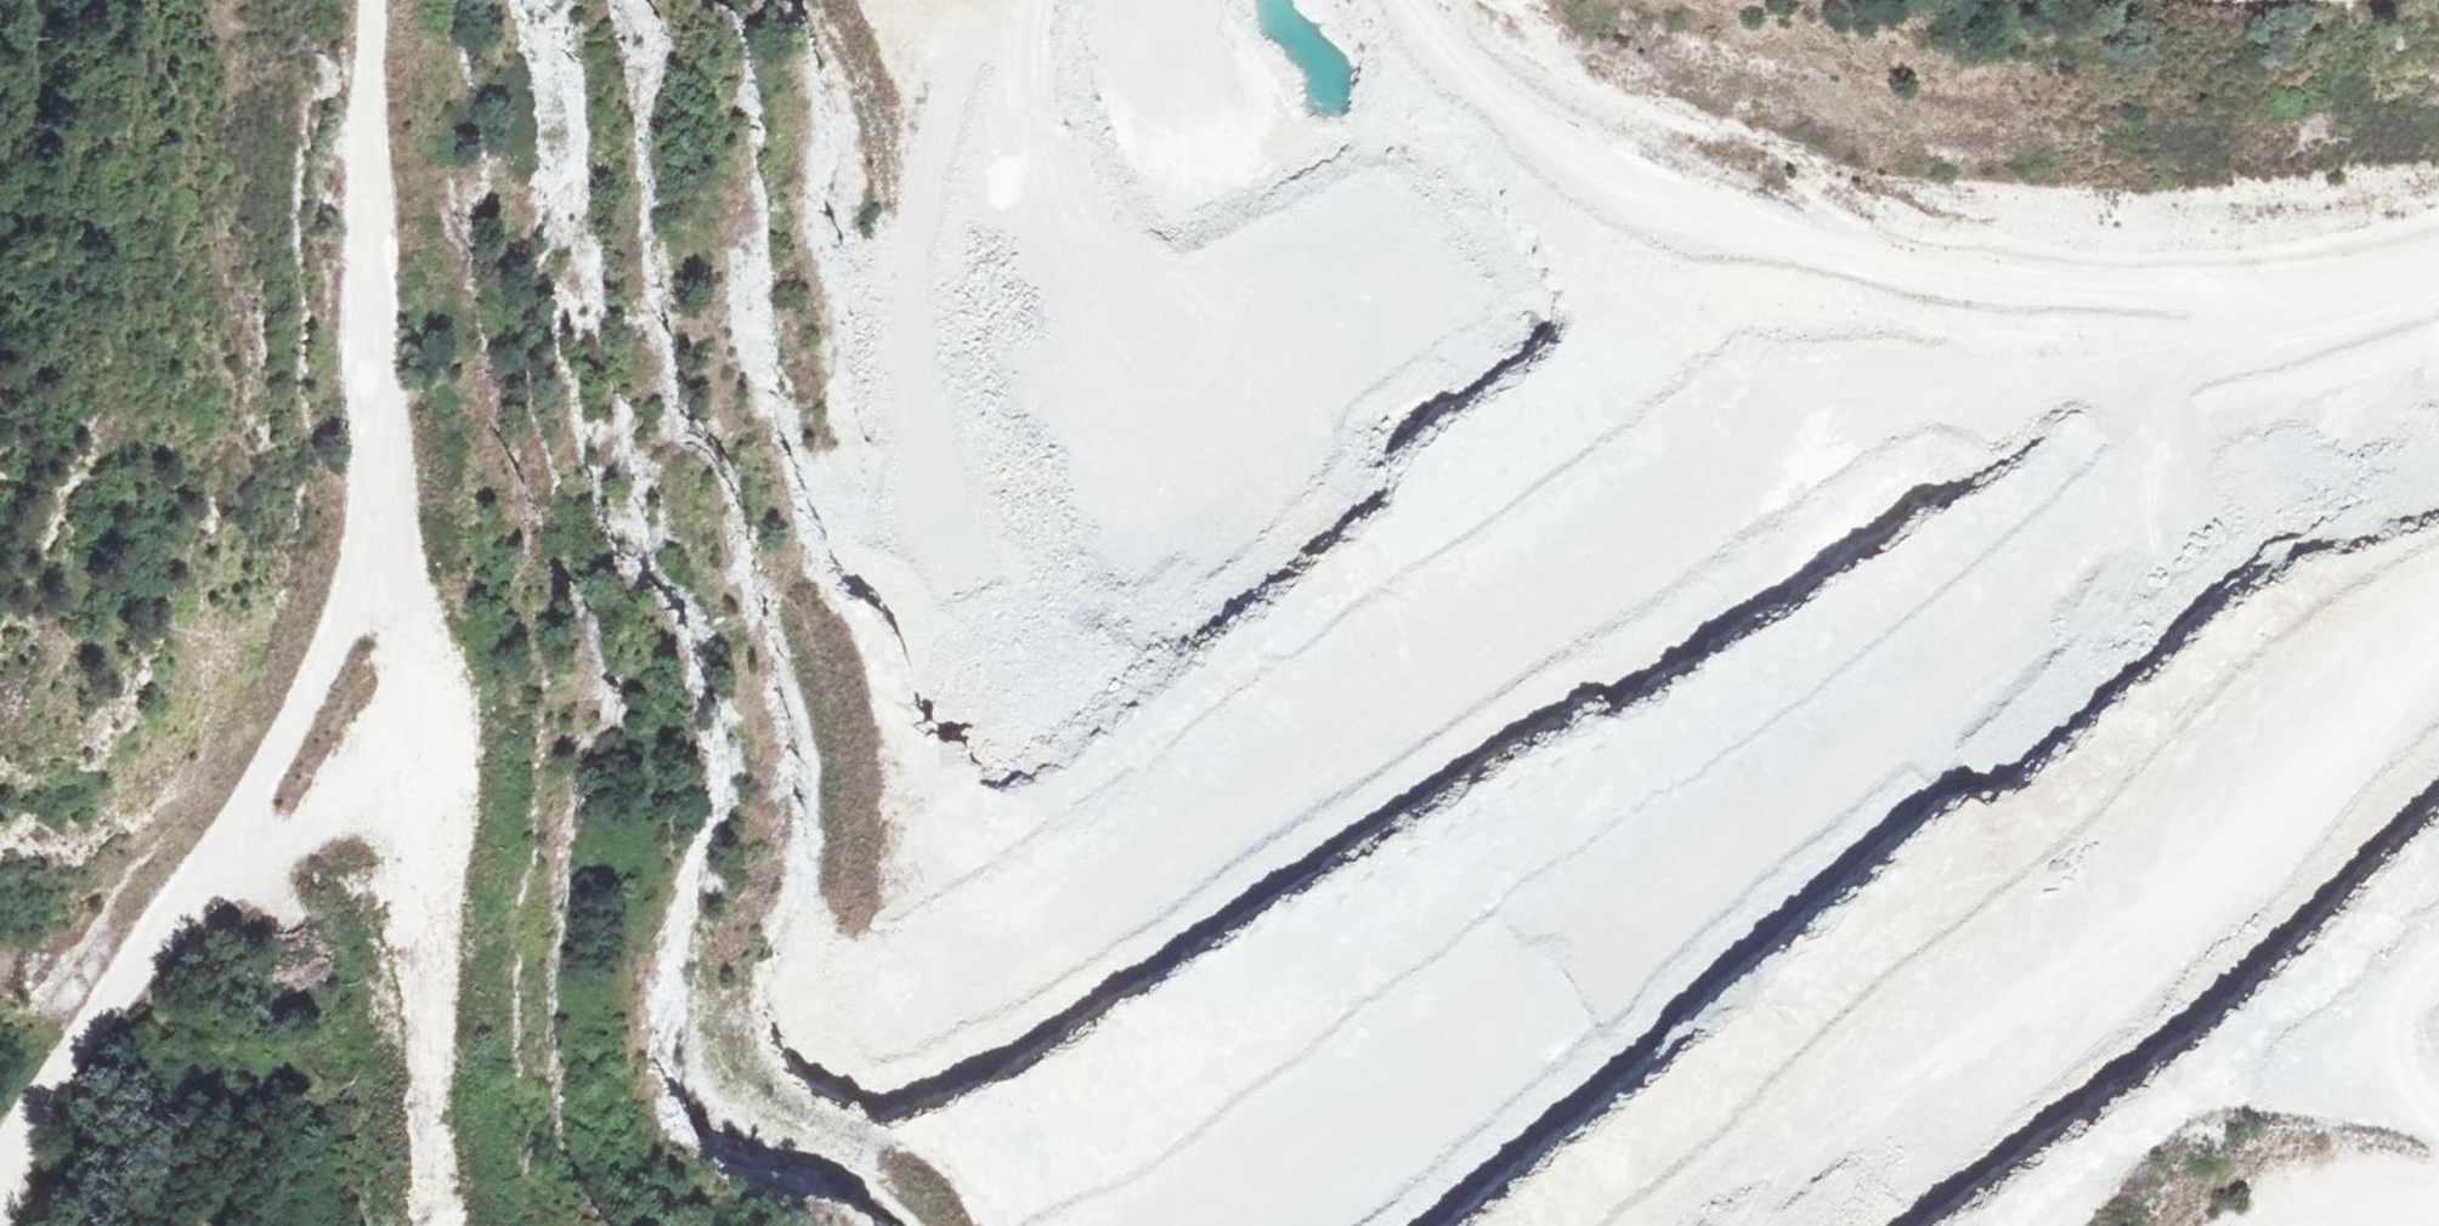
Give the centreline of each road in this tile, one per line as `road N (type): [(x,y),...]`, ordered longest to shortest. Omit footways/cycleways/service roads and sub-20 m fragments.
road 1 (track): [(0,1149),(279,754),(356,578),(369,505),(379,0)]

